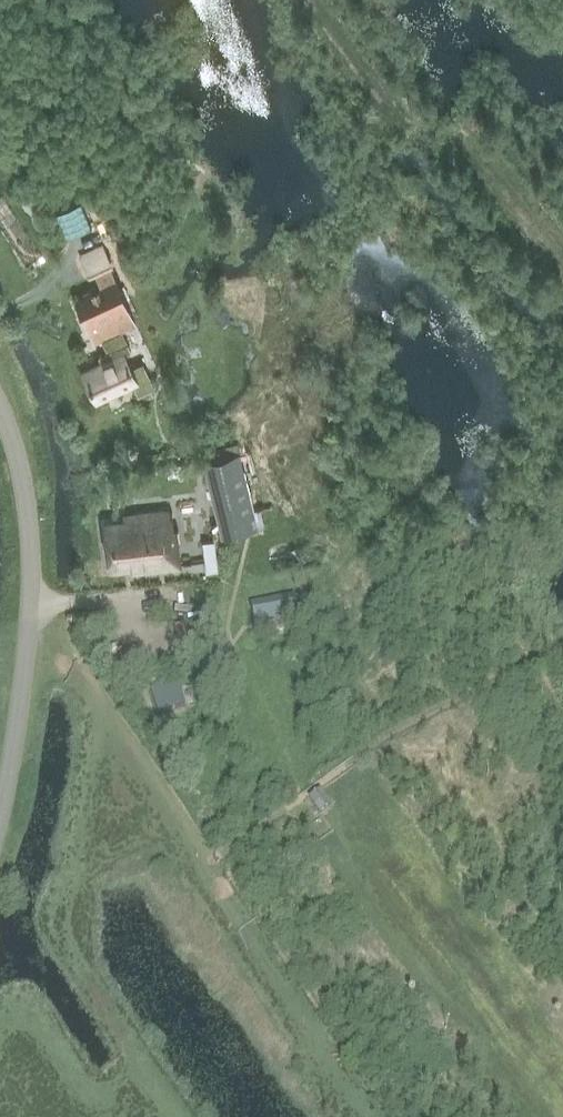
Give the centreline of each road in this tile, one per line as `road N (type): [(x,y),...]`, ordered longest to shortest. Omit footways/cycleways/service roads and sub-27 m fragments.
road 1 (unclassified): [(0,812),(31,570),(18,460),(0,407)]
road 2 (track): [(206,866),(30,606)]
road 3 (track): [(367,1116),(206,866)]

